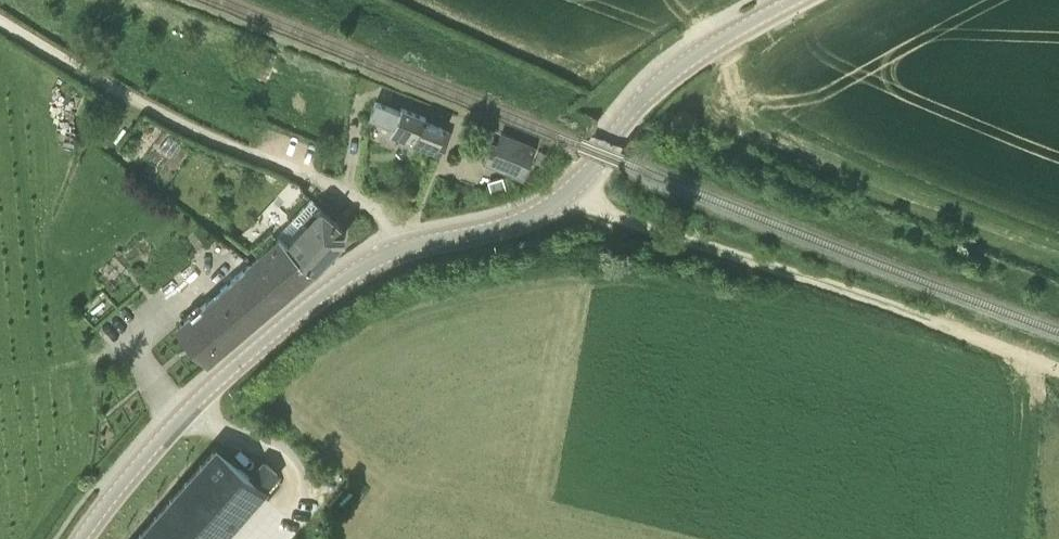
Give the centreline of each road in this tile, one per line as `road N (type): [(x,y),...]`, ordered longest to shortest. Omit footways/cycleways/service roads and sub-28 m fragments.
road 1 (tertiary): [(81,538),(198,399),(340,281),(393,250),(539,212),(574,186),(660,80),(792,0)]
road 2 (track): [(574,186),(616,218),(1058,369)]
road 3 (track): [(396,230),(384,212),(338,186),(174,121),(0,20)]

